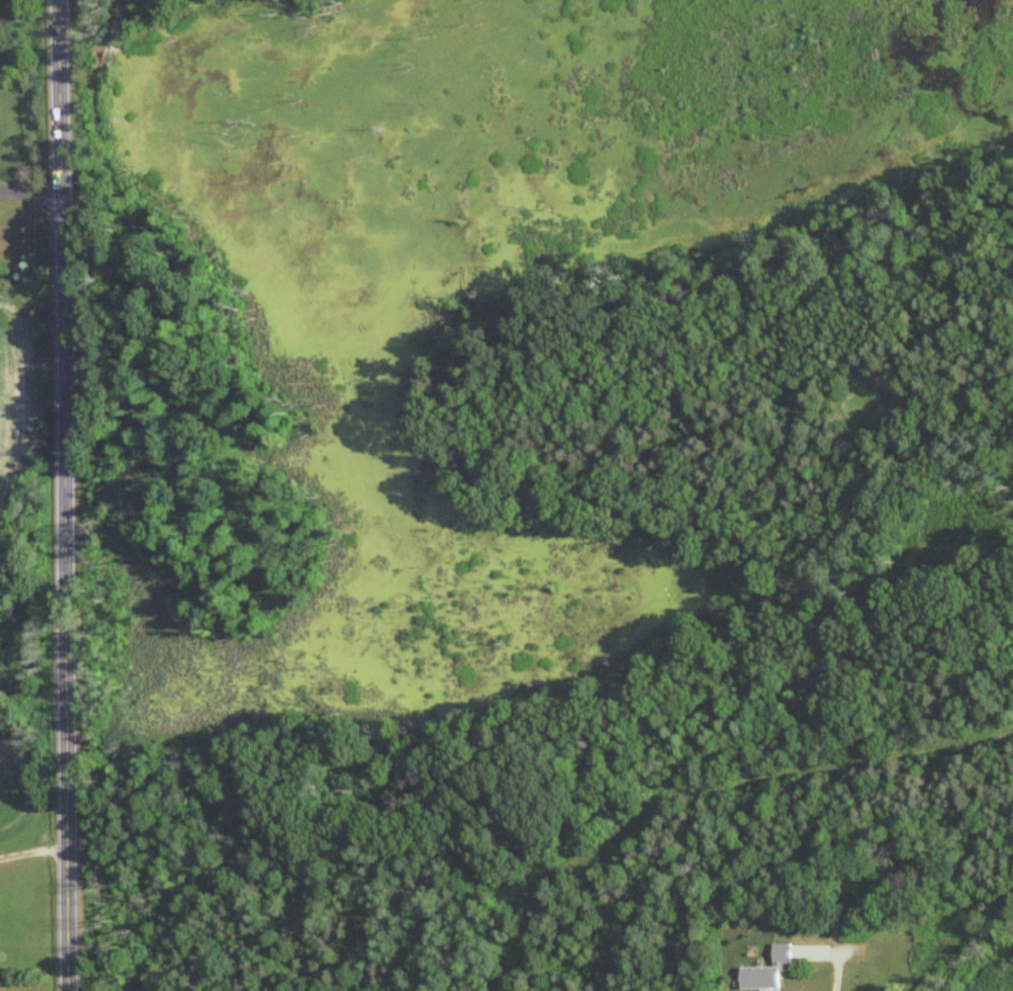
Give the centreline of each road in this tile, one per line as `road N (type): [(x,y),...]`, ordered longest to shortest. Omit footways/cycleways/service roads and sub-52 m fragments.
road 1 (tertiary): [(68,990),(61,0)]

